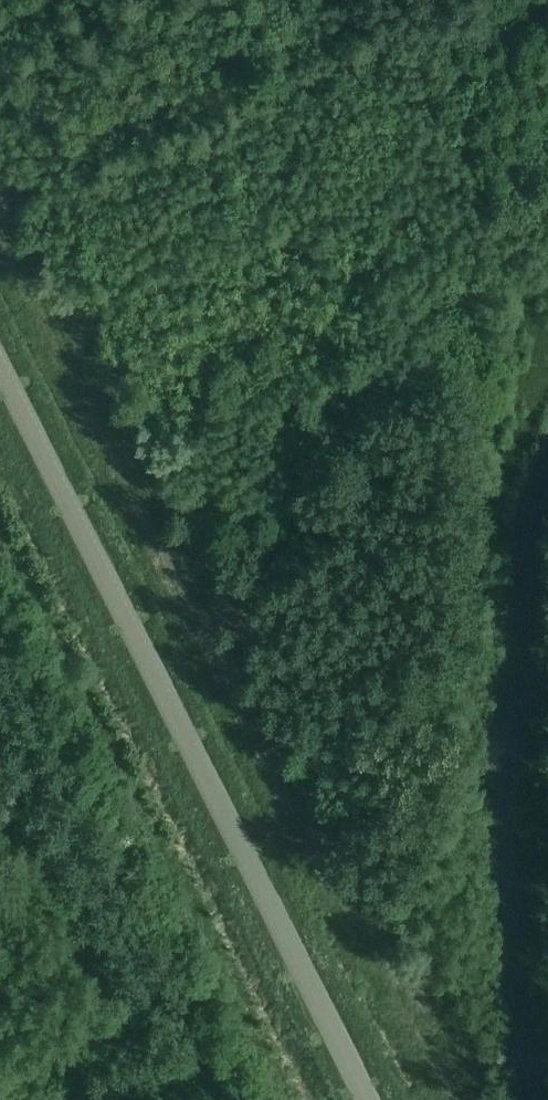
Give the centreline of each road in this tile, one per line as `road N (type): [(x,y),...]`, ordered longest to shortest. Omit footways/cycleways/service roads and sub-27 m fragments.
road 1 (unclassified): [(365,1099),(0,367)]

